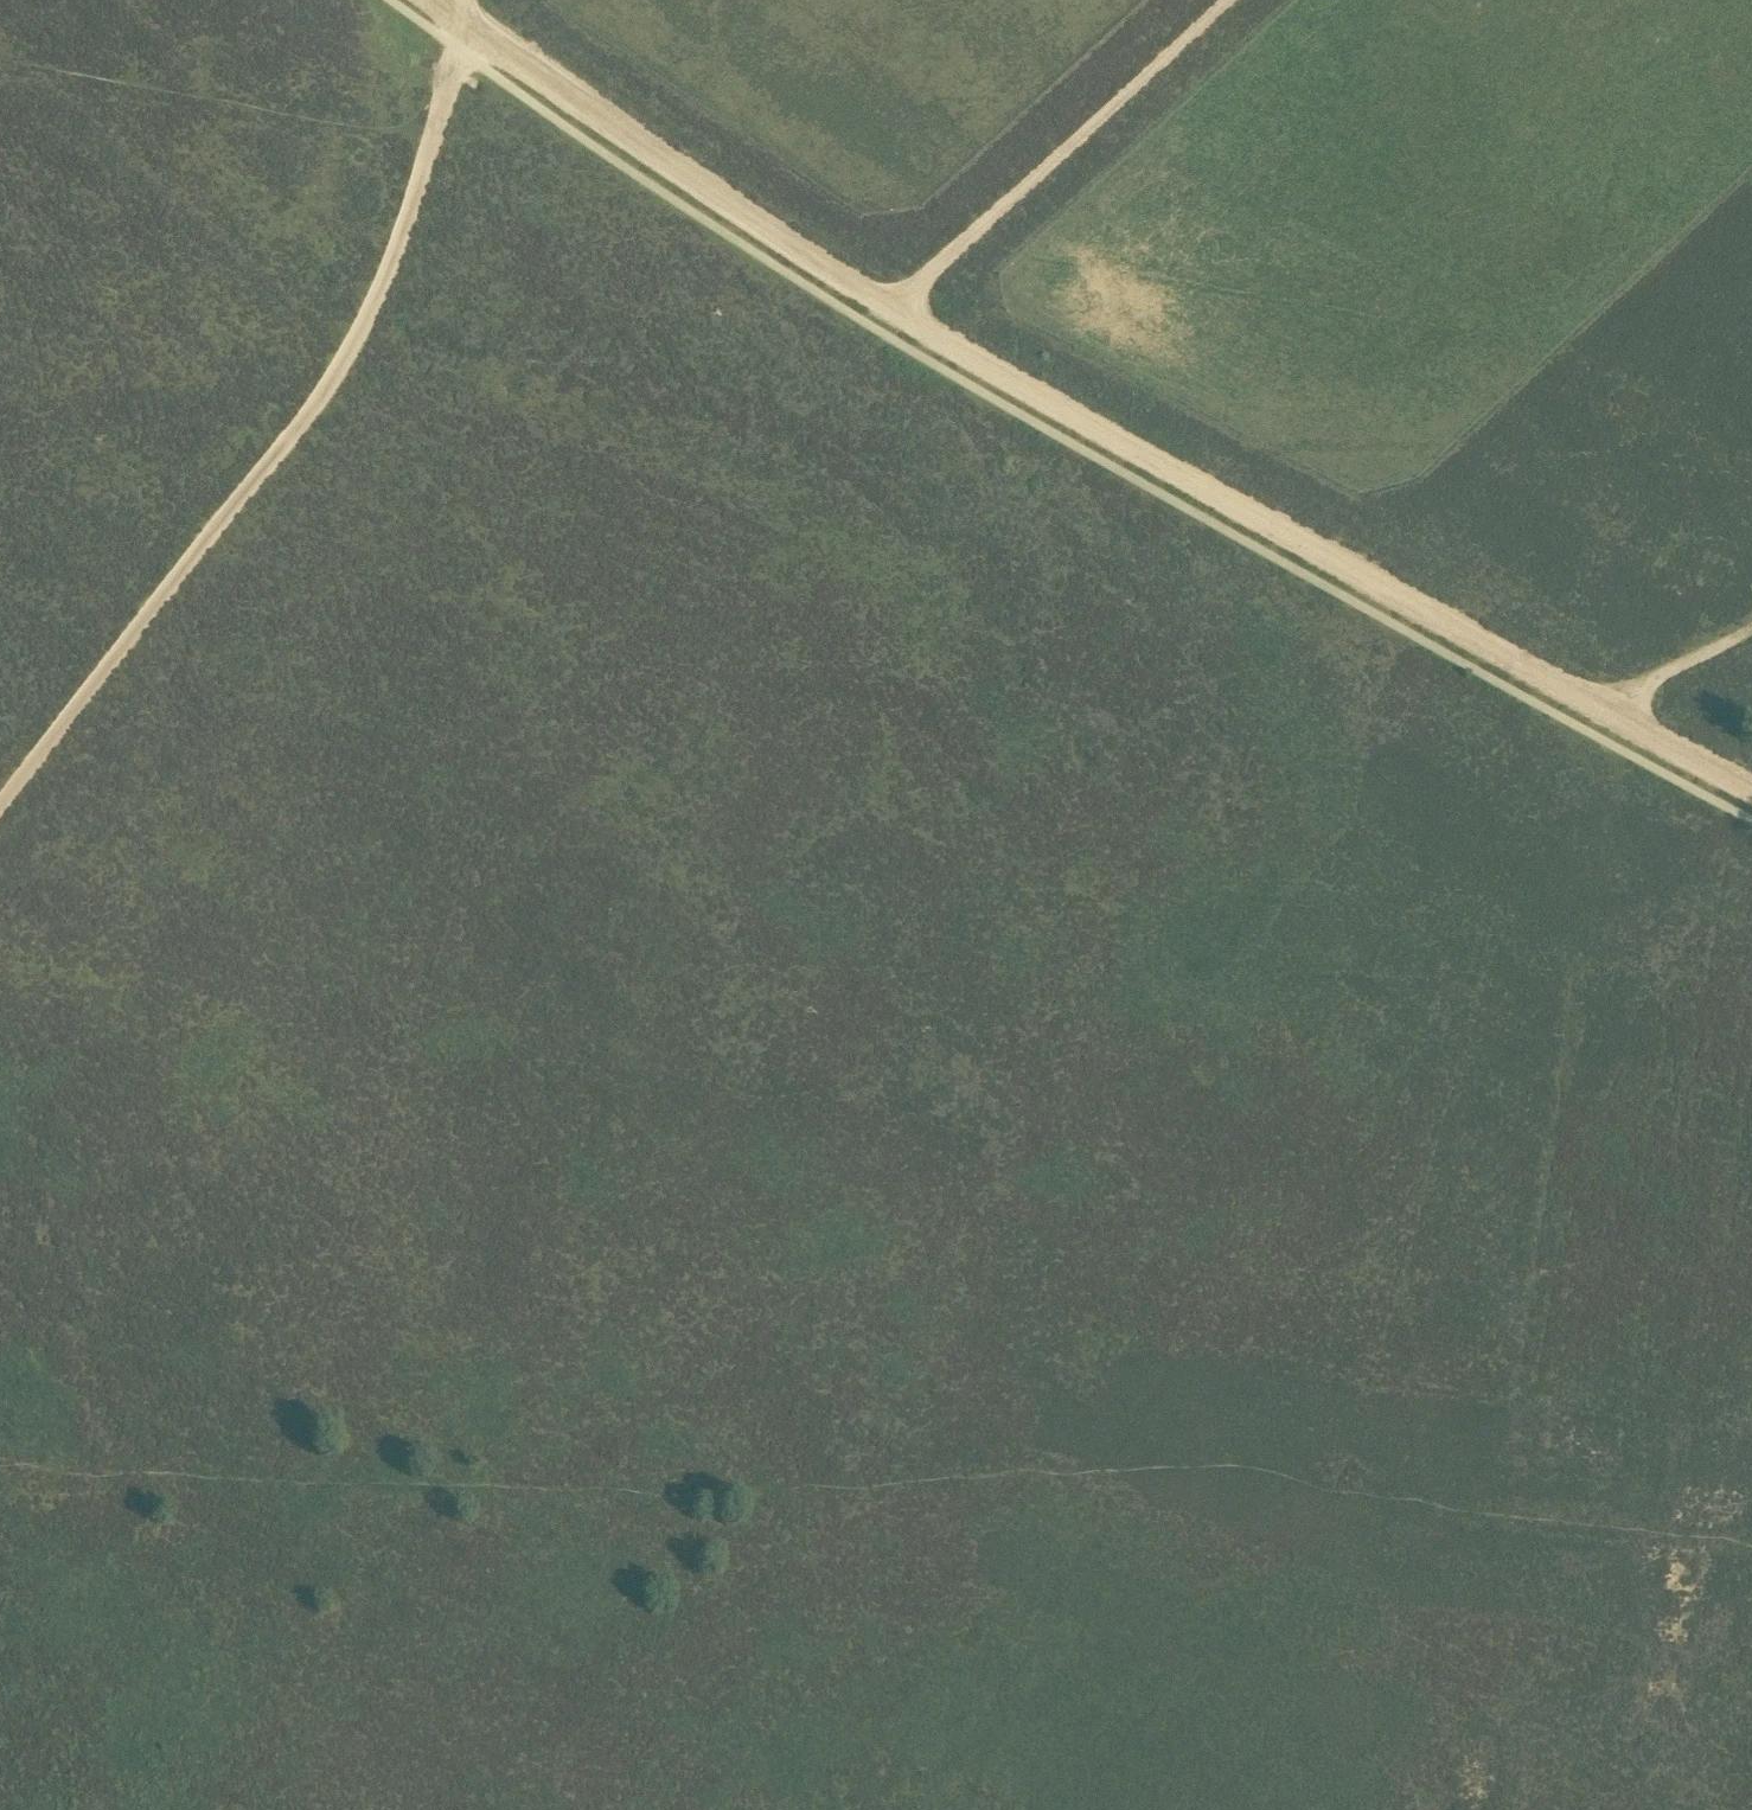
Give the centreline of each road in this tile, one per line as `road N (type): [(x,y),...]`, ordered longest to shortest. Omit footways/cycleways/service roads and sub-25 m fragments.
road 1 (track): [(890,309),(1751,790)]
road 2 (track): [(440,109),(396,249),(333,382),(0,804)]
road 3 (track): [(433,0),(890,309)]
road 4 (track): [(890,309),(1227,0)]
road 5 (track): [(1605,711),(1635,687),(1751,632)]

